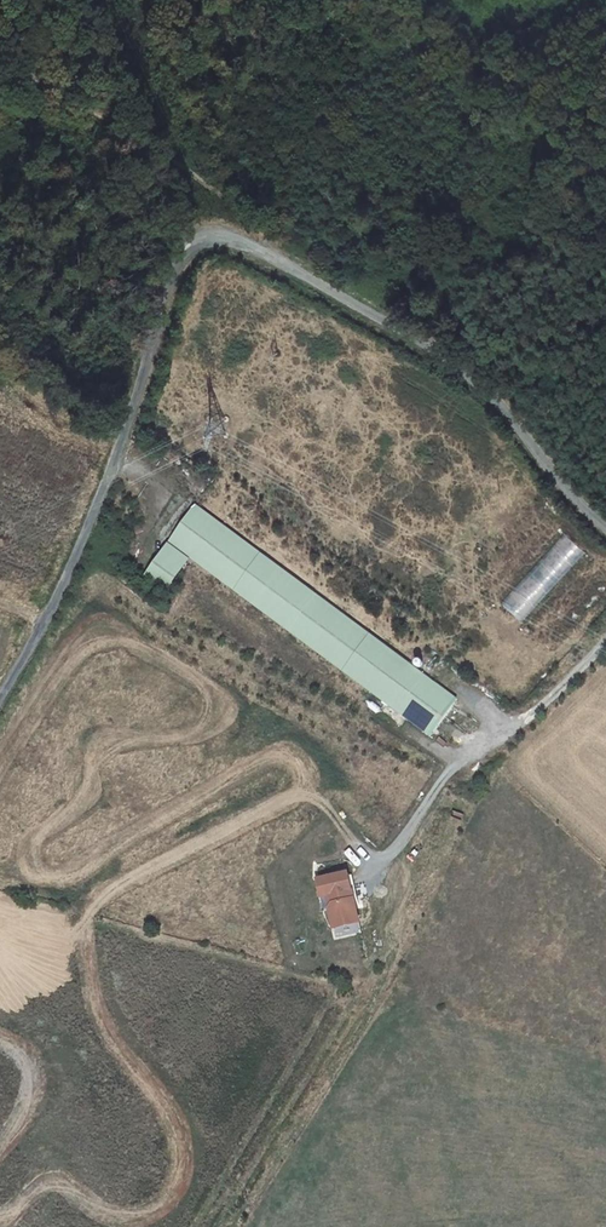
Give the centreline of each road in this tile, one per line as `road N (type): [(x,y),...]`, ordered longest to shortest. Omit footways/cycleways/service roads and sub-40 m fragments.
road 1 (unclassified): [(0,698),(101,500),(177,260),(196,241),(220,235),(252,248),(444,356),(500,404),(577,503),(605,525)]

